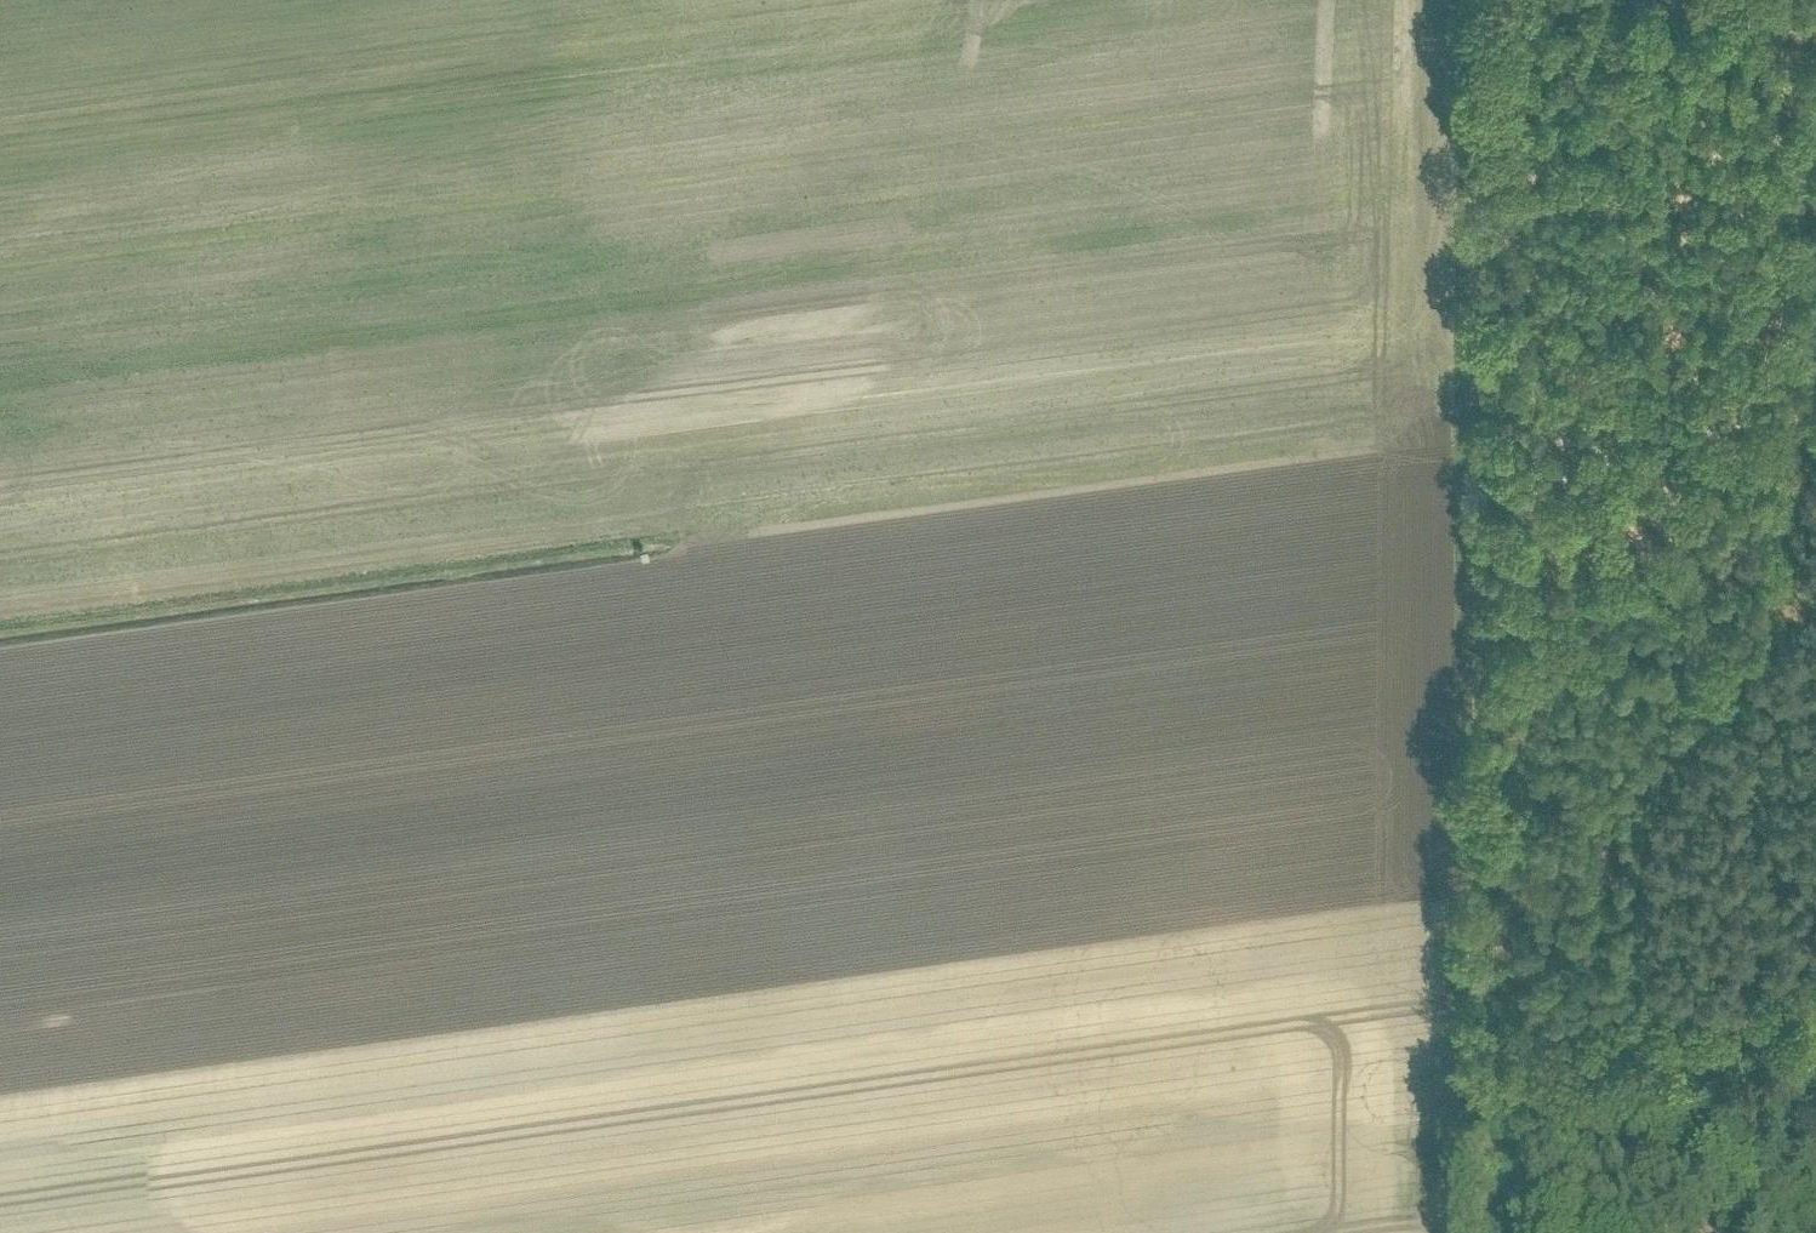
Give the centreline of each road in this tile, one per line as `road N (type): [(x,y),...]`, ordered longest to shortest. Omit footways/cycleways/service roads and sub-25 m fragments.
road 1 (track): [(1465,1232),(1472,579)]
road 2 (track): [(1472,579),(1477,0)]
road 3 (track): [(1815,983),(1641,1039),(1467,1079)]

